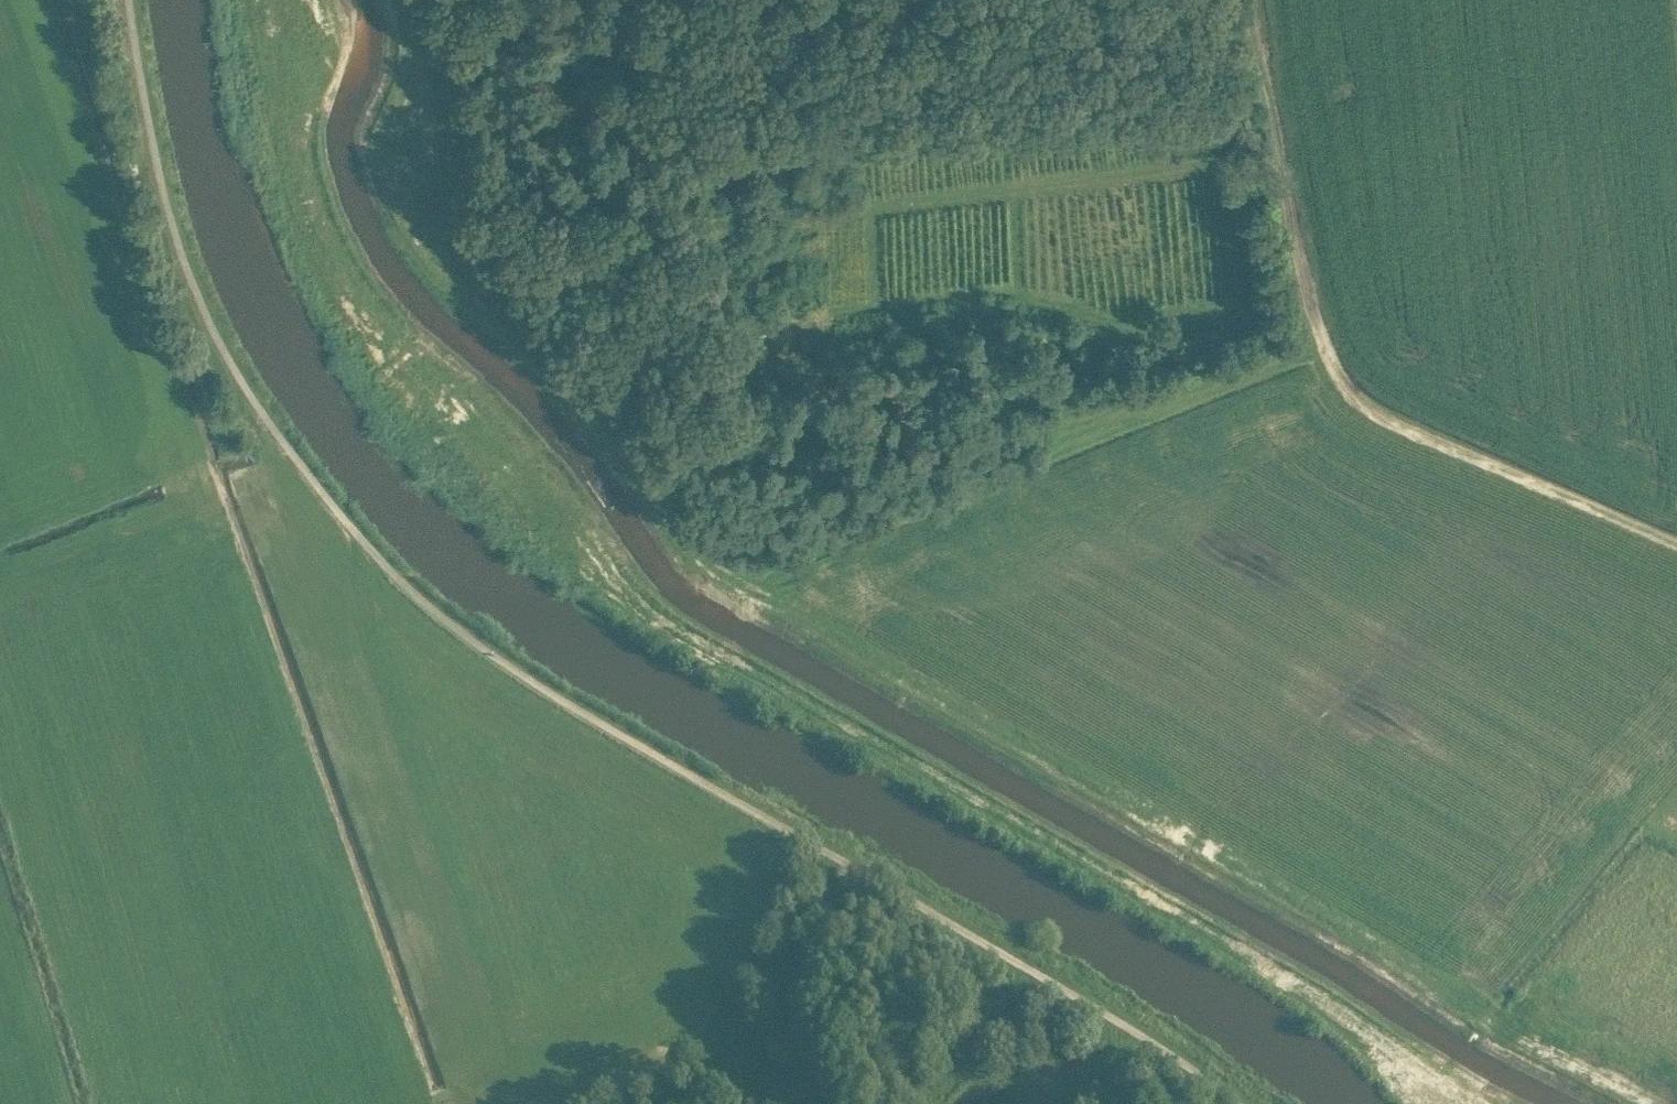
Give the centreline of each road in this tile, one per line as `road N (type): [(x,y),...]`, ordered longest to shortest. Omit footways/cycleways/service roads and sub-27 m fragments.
road 1 (unclassified): [(1676,546),(1387,422),(1343,373),(1266,155)]

